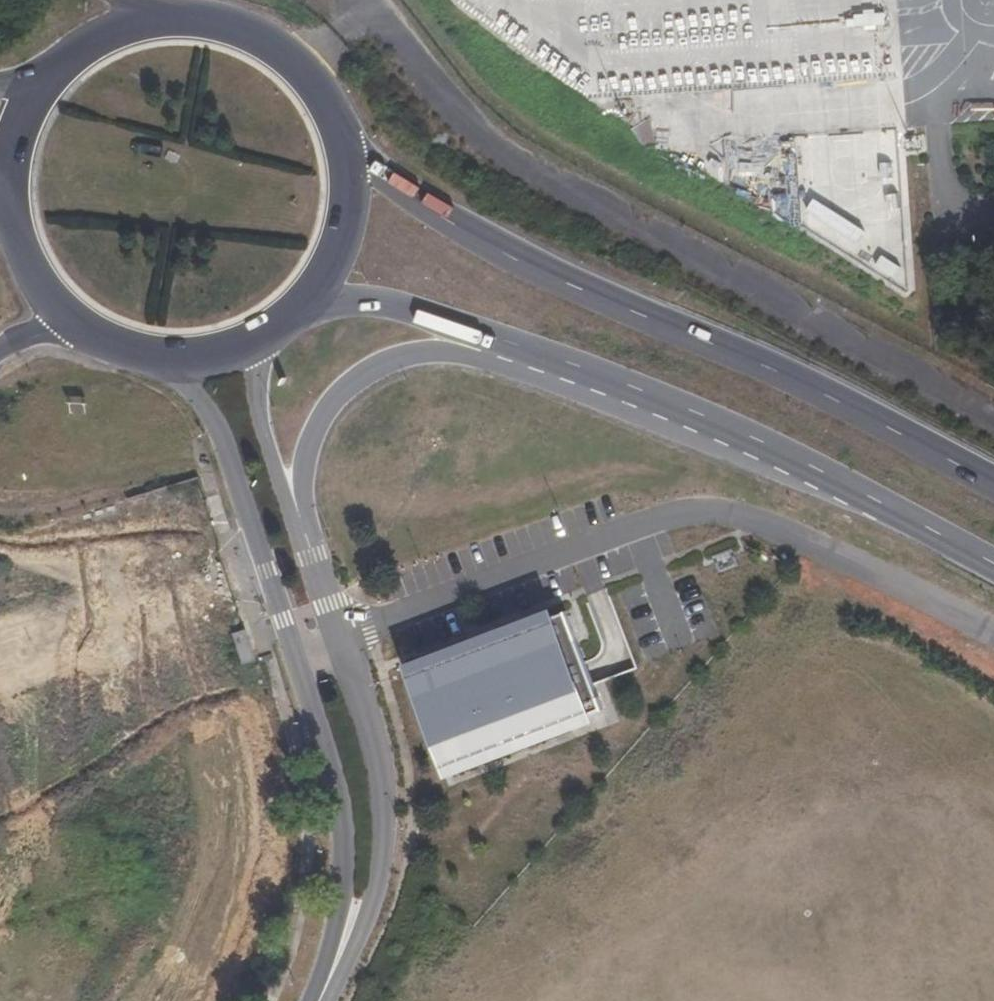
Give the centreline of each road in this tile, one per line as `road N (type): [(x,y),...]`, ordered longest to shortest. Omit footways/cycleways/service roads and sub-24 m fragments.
road 1 (primary): [(993,483),(836,398),(505,254),(412,198),(332,134)]
road 2 (primary): [(507,340),(793,453),(993,564)]
road 3 (unclassified): [(641,532),(721,512),(787,532),(993,634)]
road 4 (unclassified): [(338,957),(371,905),(380,824),(372,747),(337,638)]
road 5 (unclassified): [(337,638),(641,532)]
road 6 (unclassified): [(178,358),(207,401),(295,651)]
road 7 (unclassified): [(295,651),(336,801),(343,880),(338,957)]
road 8 (primary): [(294,509),(297,457),(352,381),(419,350),(507,340)]
road 9 (primary): [(332,134),(310,92),(277,57),(235,32),(189,21),(141,23)]
road 10 (primary): [(297,303),(378,302),(507,340)]
road 11 (primary): [(297,303),(338,223),(332,134)]
road 12 (unclassified): [(294,509),(240,344)]
road 13 (primary): [(2,190),(19,264),(68,323)]
road 14 (unclassified): [(337,638),(294,509)]
road 15 (primary): [(141,23),(63,60),(33,91)]

